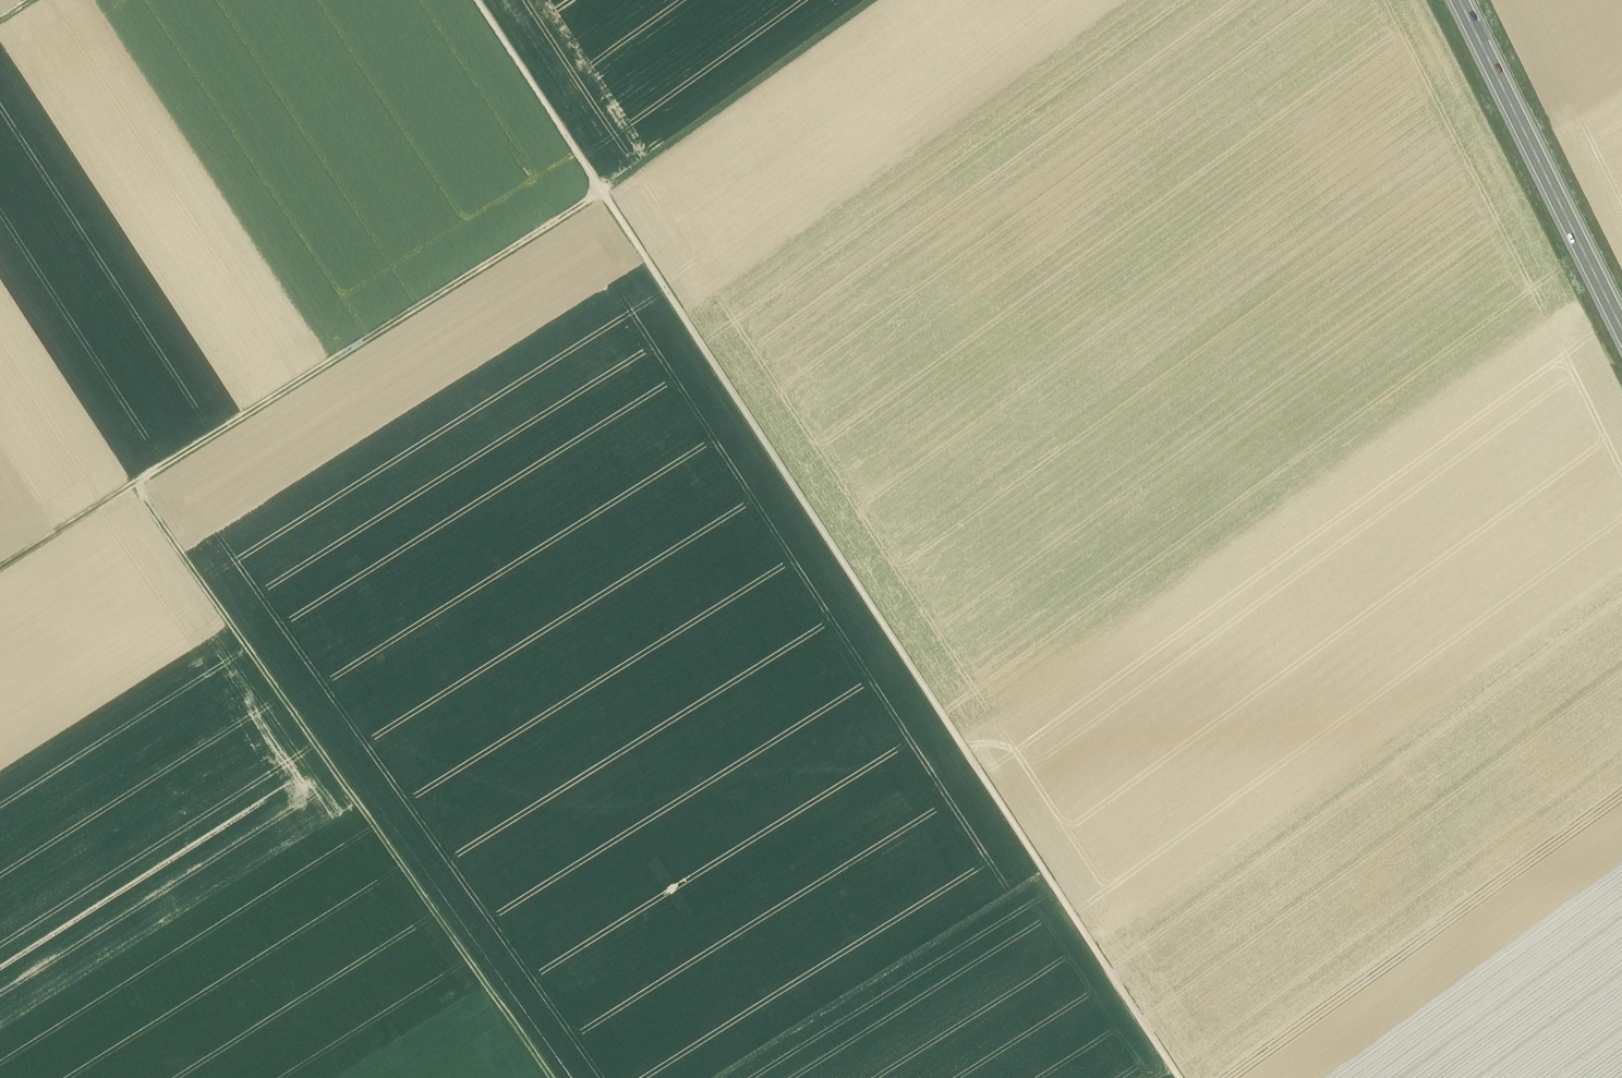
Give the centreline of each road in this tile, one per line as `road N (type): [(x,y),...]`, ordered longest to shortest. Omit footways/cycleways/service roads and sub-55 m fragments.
road 1 (track): [(476,0),(1181,1077)]
road 2 (track): [(0,570),(602,192),(869,0)]
road 3 (track): [(552,1077),(135,484)]
road 4 (secondary): [(1460,0),(1621,329)]

